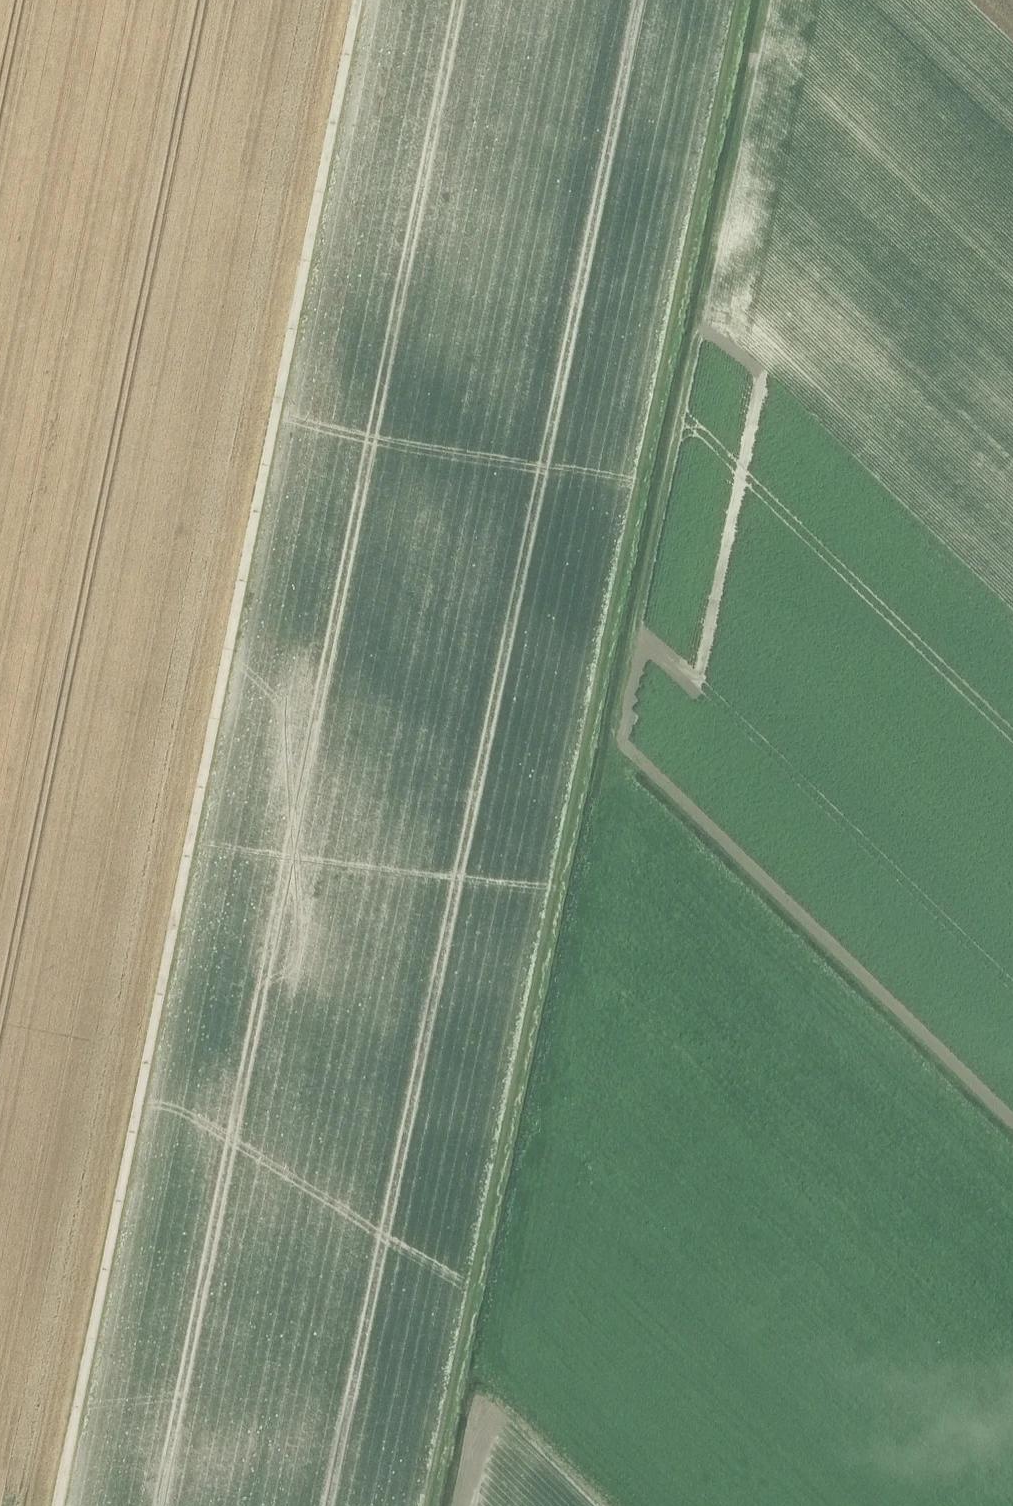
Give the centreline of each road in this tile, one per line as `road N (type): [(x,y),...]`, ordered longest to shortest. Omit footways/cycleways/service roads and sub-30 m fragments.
road 1 (track): [(58,1505),(359,0)]

